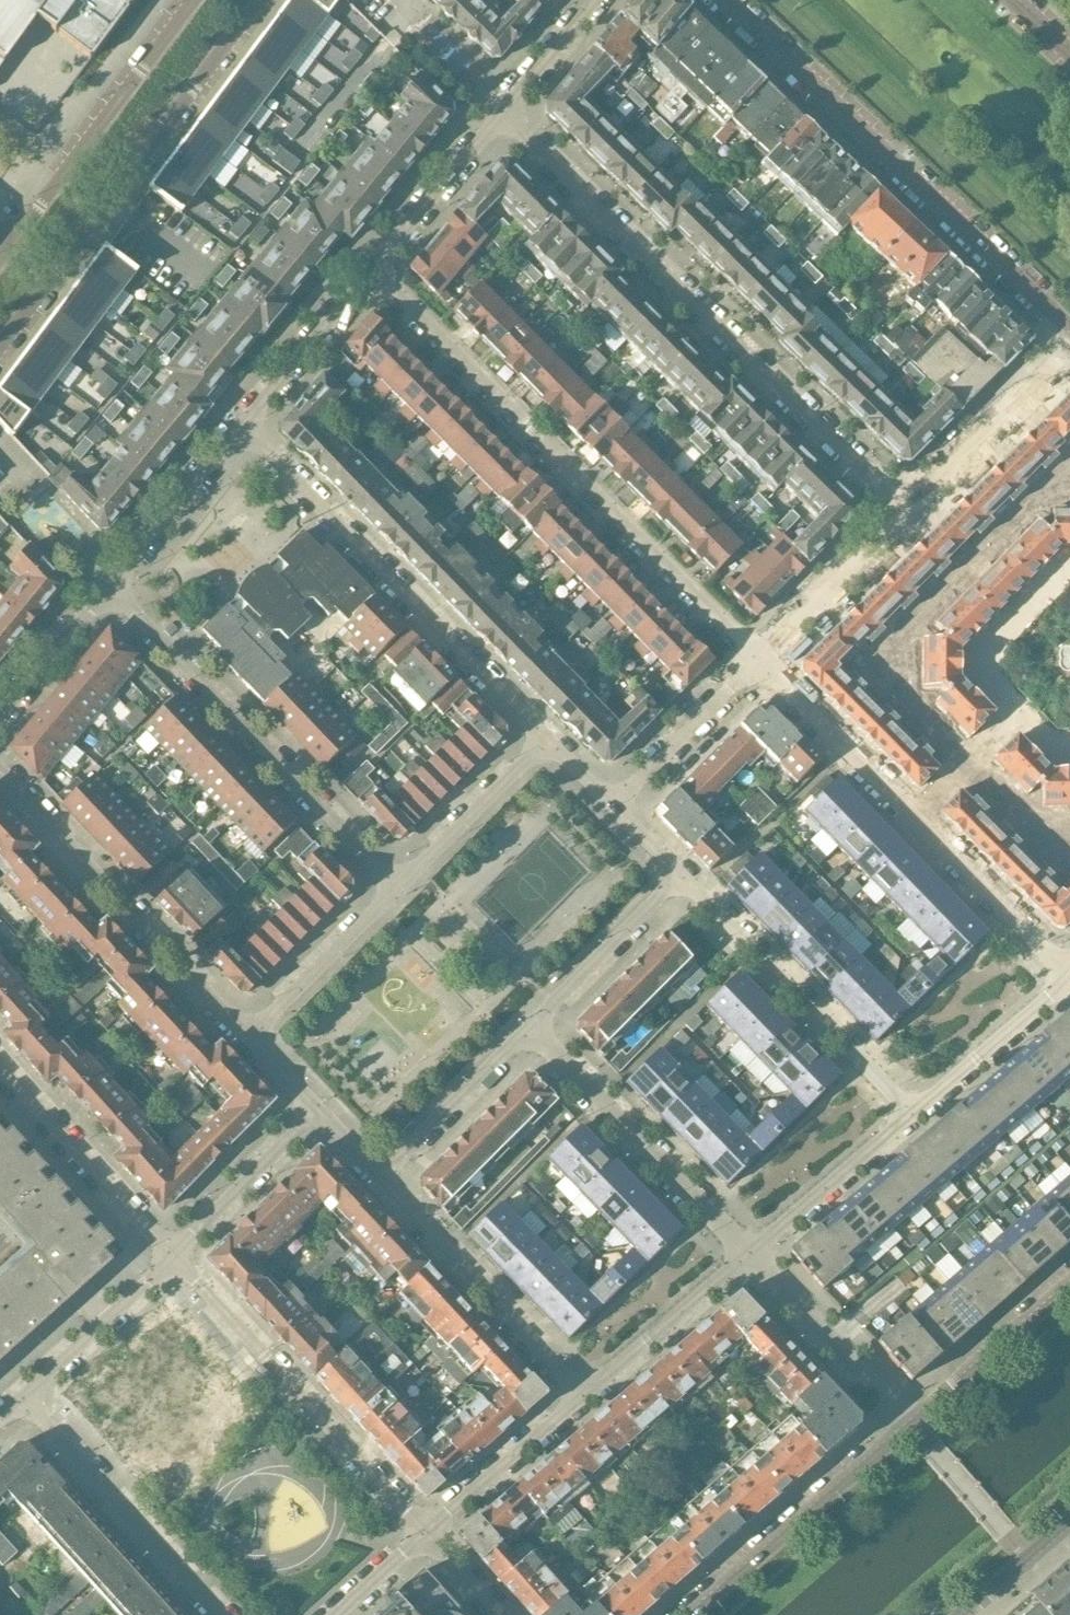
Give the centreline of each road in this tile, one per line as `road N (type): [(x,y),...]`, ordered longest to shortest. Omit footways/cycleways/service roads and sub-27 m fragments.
road 1 (residential): [(501,115),(904,512)]
road 2 (residential): [(756,659),(372,275)]
road 3 (residential): [(728,0),(1069,326)]
road 4 (residential): [(546,741),(243,423)]
road 5 (residential): [(0,345),(260,0)]
road 6 (residential): [(398,888),(108,586)]
road 7 (residential): [(173,1255),(427,1535)]
road 8 (residential): [(0,773),(248,1039)]
road 9 (residential): [(912,1115),(678,877)]
road 10 (residential): [(747,1254),(530,1024)]
road 11 (residential): [(195,0),(11,243)]
road 12 (residential): [(377,1177),(588,1395)]
road 13 (residential): [(221,1614),(27,1397)]
road 14 (residential): [(913,1425),(697,1614)]
road 15 (residential): [(0,1068),(173,1255)]
road 16 (residential): [(913,1425),(747,1254)]
road 17 (residential): [(904,512),(1069,353)]
road 18 (residential): [(1069,976),(912,817)]
road 19 (residential): [(912,817),(756,659)]
road 20 (residential): [(377,1177),(530,1024)]
road 21 (residential): [(747,1254),(912,1115)]
road 22 (residential): [(427,1535),(588,1395)]
road 23 (residential): [(398,888),(248,1039)]
road 24 (residential): [(588,1395),(747,1254)]
road 25 (residential): [(243,423),(108,586)]
road 26 (residential): [(912,1115),(1069,976)]
road 27 (residential): [(756,659),(904,512)]
road 28 (residential): [(530,1024),(678,877)]
road 29 (residential): [(546,741),(398,888)]
road 30 (residential): [(1069,1288),(913,1425)]
road 31 (residential): [(501,115),(372,275)]
road 32 (residential): [(615,807),(756,659)]
road 33 (residential): [(27,1397),(173,1255)]
road 34 (residential): [(173,1255),(317,1114)]
road 35 (residential): [(372,275),(243,423)]
road 36 (residential): [(1069,571),(982,664),(983,677),(1019,713)]
road 37 (residential): [(108,586),(0,716)]
road 38 (residential): [(912,817),(1019,713)]
road 39 (residential): [(596,0),(501,115)]
road 40 (residential): [(975,1614),(1069,1532)]
road 41 (residential): [(337,1614),(427,1535)]

